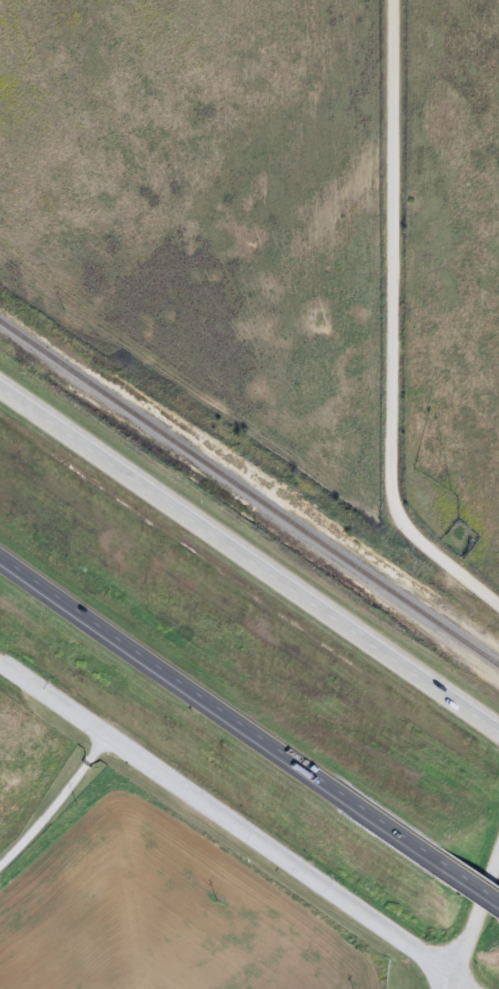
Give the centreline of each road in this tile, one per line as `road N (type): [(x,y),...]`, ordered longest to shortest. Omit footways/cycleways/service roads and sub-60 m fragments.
road 1 (residential): [(498,601),(418,534),(395,483),(395,0)]
road 2 (trunk): [(498,728),(0,382)]
road 3 (trunk): [(0,552),(429,856)]
road 4 (tertiary): [(40,692),(458,976)]
road 5 (residential): [(452,988),(498,865)]

